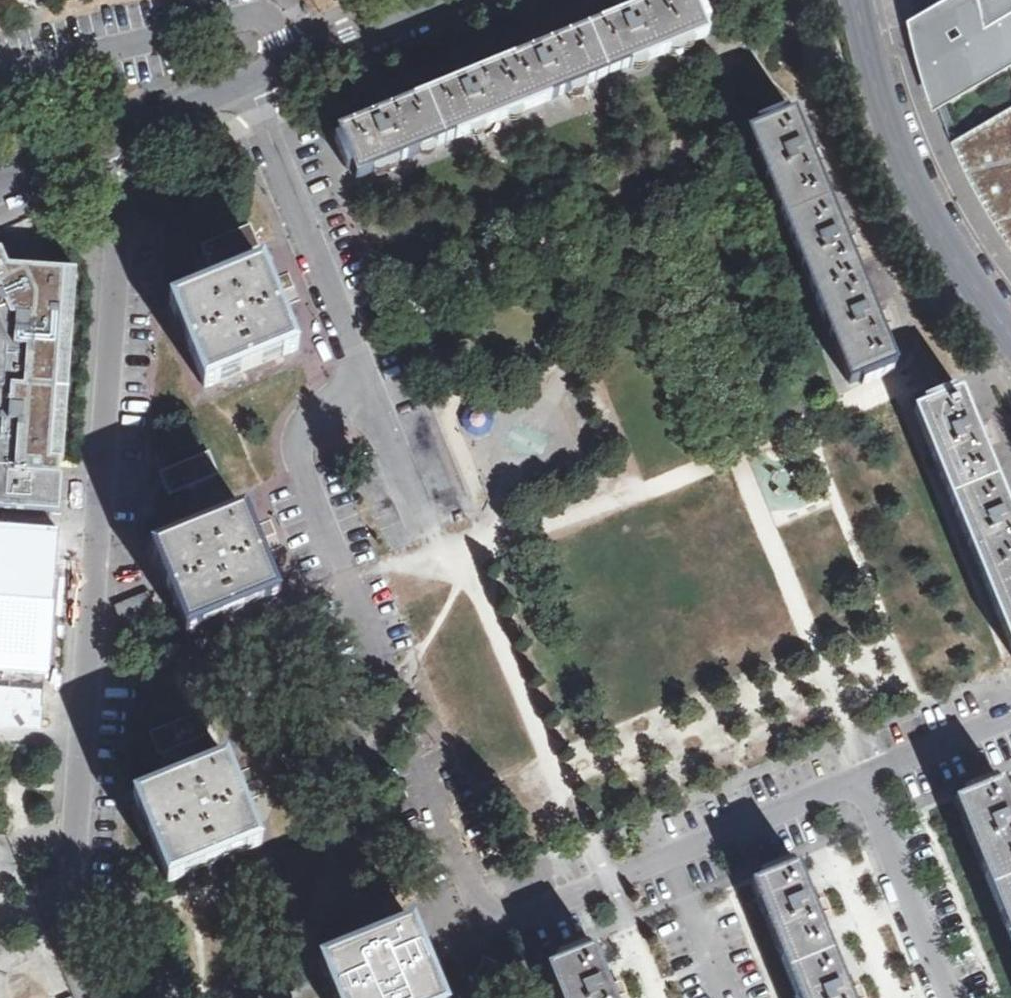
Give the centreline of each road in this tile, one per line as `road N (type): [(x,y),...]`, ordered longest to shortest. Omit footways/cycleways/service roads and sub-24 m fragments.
road 1 (residential): [(245,89),(364,388),(307,419),(298,457),(479,903),(518,919),(862,781)]
road 2 (residential): [(73,926),(119,254),(117,205),(93,152)]
road 3 (tertiary): [(1010,323),(918,192),(881,100),(856,0)]
road 4 (residential): [(862,781),(951,997)]
road 5 (residential): [(457,0),(245,89)]
road 6 (residential): [(245,89),(93,152)]
road 7 (residential): [(862,781),(1010,721)]

